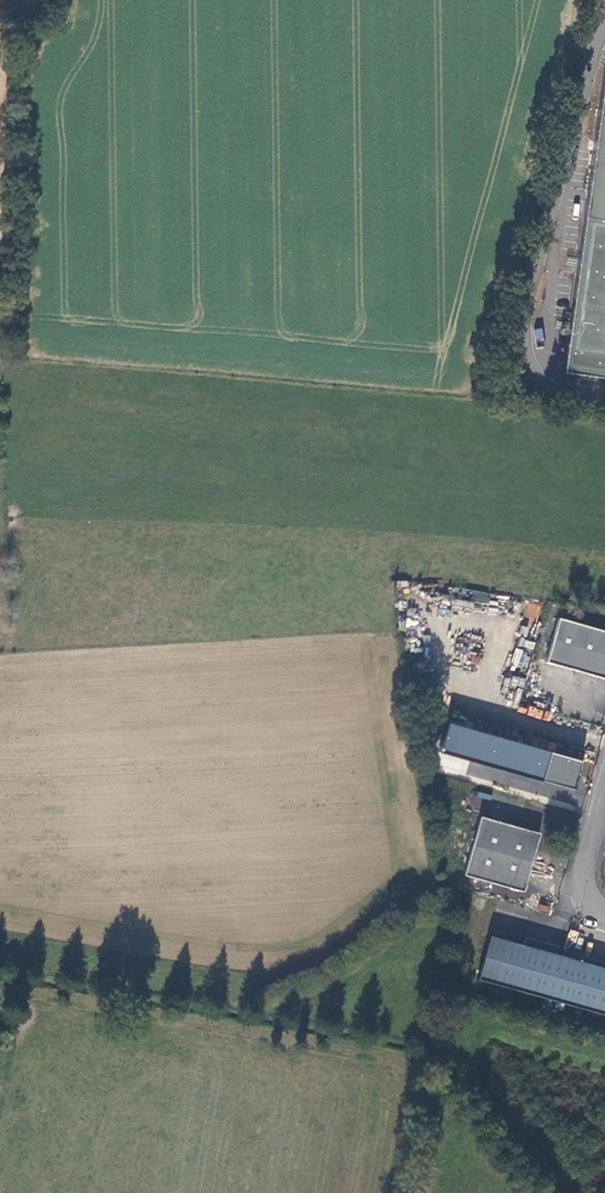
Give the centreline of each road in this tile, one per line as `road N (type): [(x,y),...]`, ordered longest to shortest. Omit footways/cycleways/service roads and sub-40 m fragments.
road 1 (unclassified): [(604,21),(522,318),(524,350),(538,373),(604,393)]
road 2 (unclassified): [(604,792),(583,888),(604,914)]

